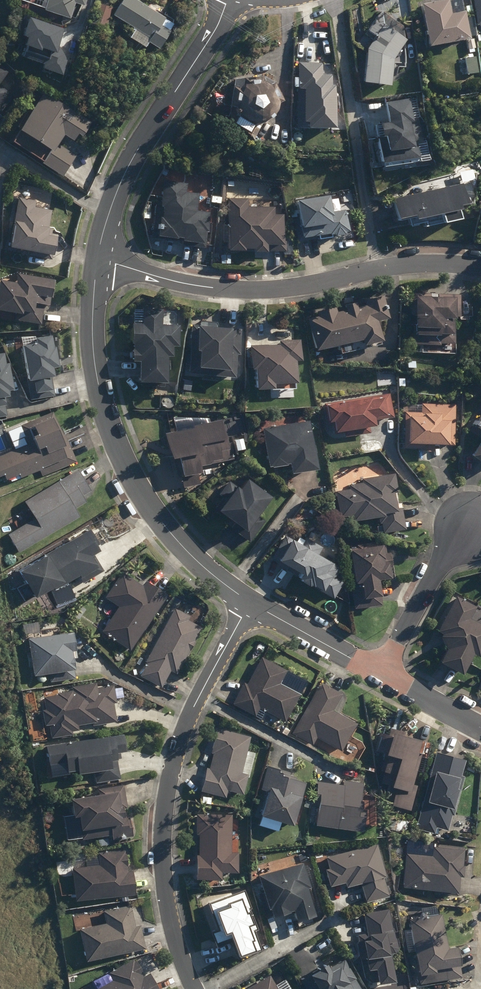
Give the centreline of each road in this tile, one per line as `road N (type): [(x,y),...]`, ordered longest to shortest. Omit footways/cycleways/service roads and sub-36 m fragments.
road 1 (residential): [(251,604),(183,733),(164,810),(171,923),(196,988)]
road 2 (residential): [(97,260),(96,375),(127,465),(182,546),(251,604)]
road 3 (residential): [(228,0),(128,168),(97,260)]
road 4 (residential): [(97,260),(226,289),(301,286),(376,269)]
road 5 (residential): [(332,0),(376,269)]
road 6 (residential): [(471,525),(379,674)]
road 7 (residential): [(251,604),(379,674)]

